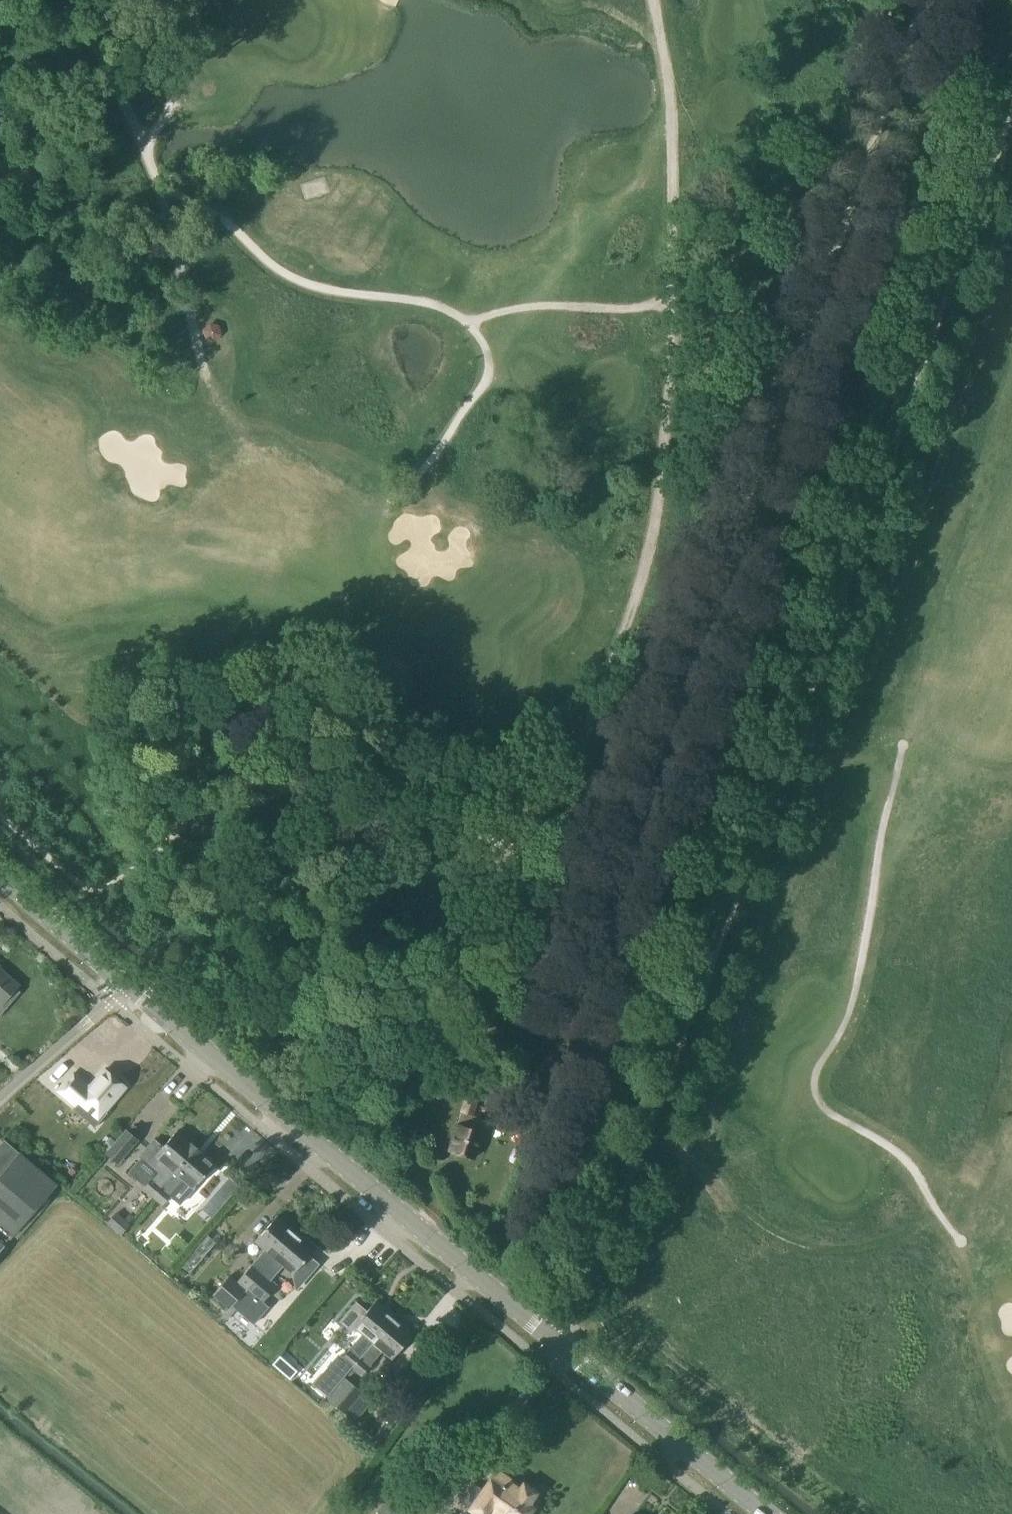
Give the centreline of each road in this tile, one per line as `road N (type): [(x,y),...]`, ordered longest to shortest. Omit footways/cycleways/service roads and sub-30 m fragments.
road 1 (tertiary): [(769,1513),(127,983)]
road 2 (unclassified): [(127,983),(0,1099)]
road 3 (tertiary): [(127,983),(0,876)]

